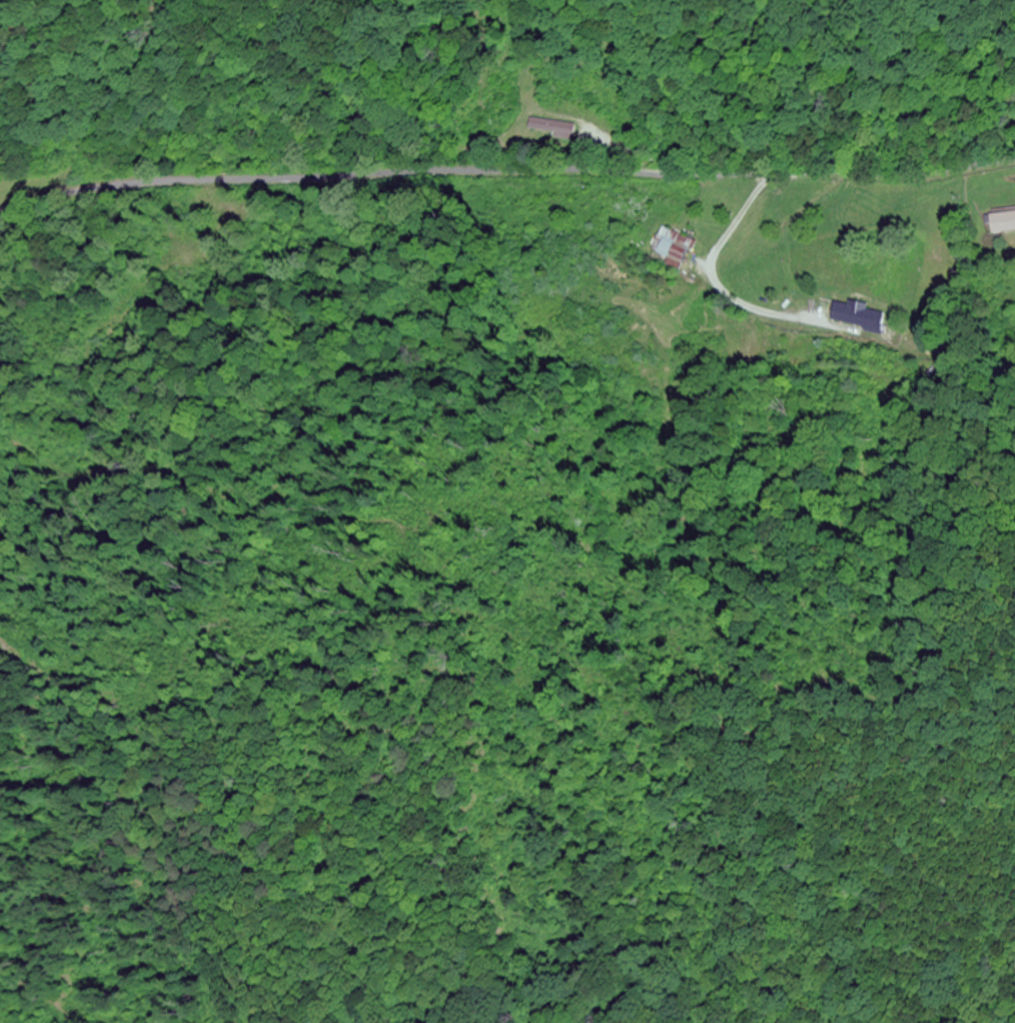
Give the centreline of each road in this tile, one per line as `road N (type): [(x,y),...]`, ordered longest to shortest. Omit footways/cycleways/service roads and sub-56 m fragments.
road 1 (residential): [(0,219),(30,206),(145,187),(521,172),(892,178),(1014,160)]

